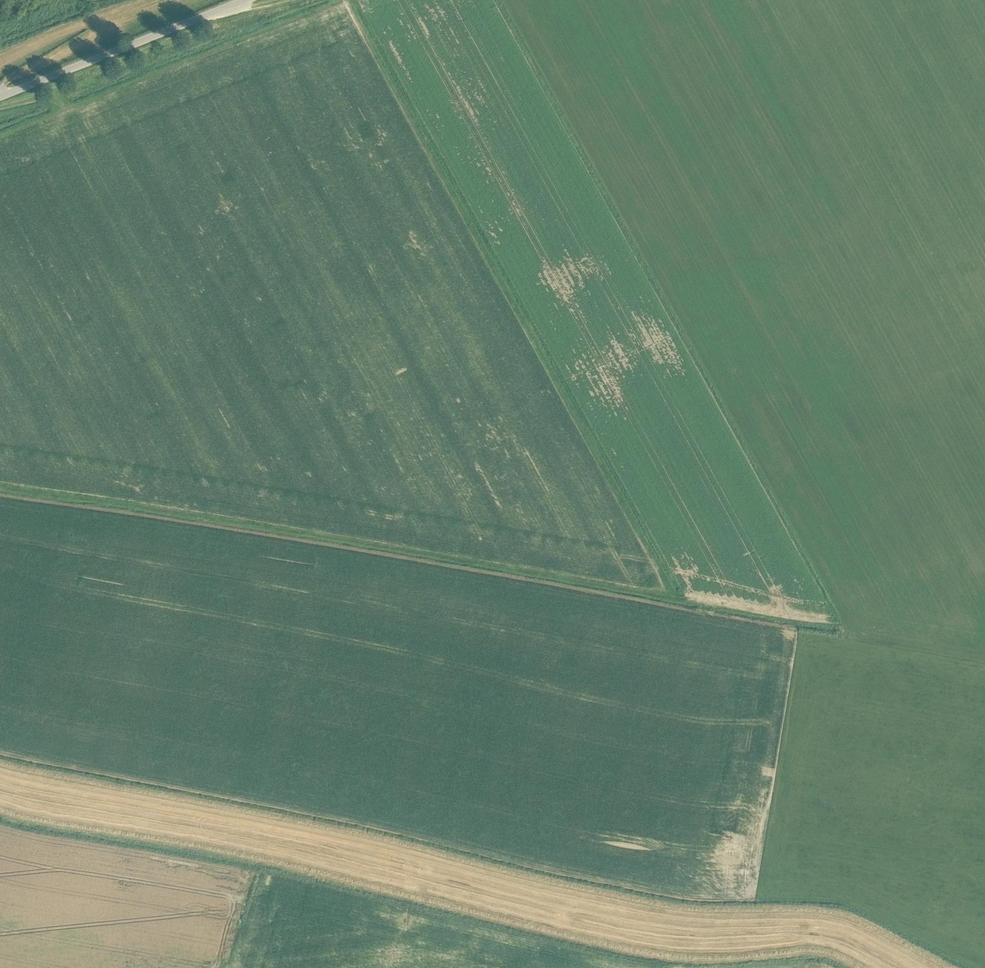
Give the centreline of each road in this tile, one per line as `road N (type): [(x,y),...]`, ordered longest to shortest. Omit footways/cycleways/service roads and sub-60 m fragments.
road 1 (unclassified): [(0,98),(239,0)]

